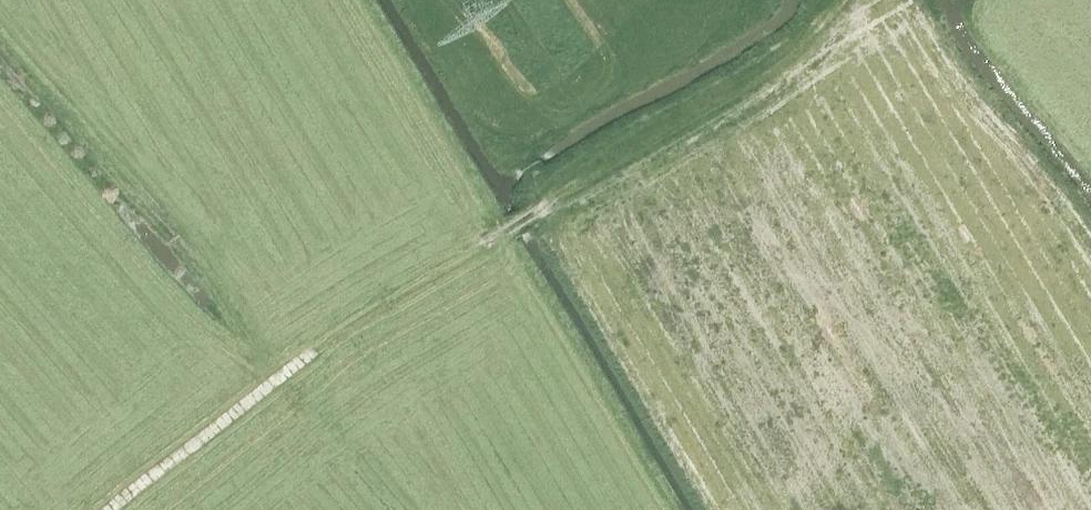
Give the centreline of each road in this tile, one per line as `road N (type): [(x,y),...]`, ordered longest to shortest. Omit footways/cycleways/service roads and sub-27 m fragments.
road 1 (track): [(848,0),(774,71),(356,322),(110,509)]

